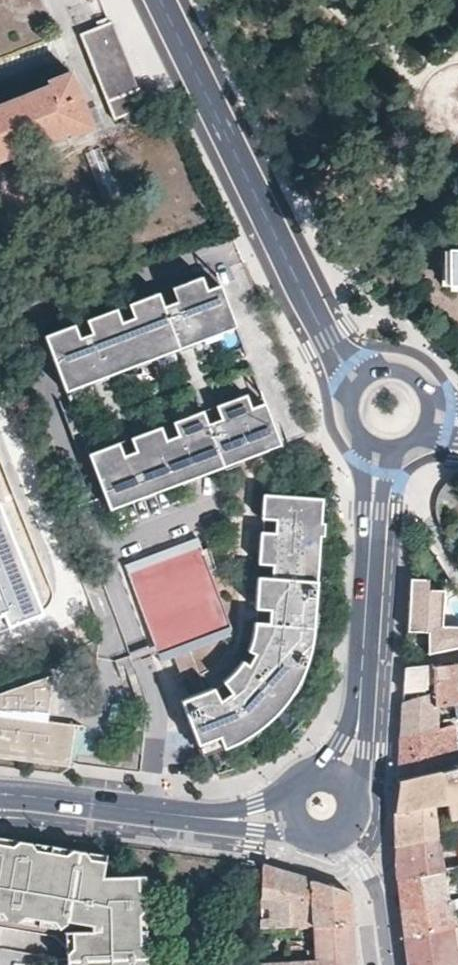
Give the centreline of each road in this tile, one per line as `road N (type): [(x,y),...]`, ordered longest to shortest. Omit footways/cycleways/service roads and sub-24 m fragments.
road 1 (tertiary): [(363,368),(334,342),(162,0)]
road 2 (residential): [(385,454),(374,507),(364,705)]
road 3 (residential): [(0,793),(219,817)]
road 4 (residential): [(343,831),(374,879),(388,964)]

